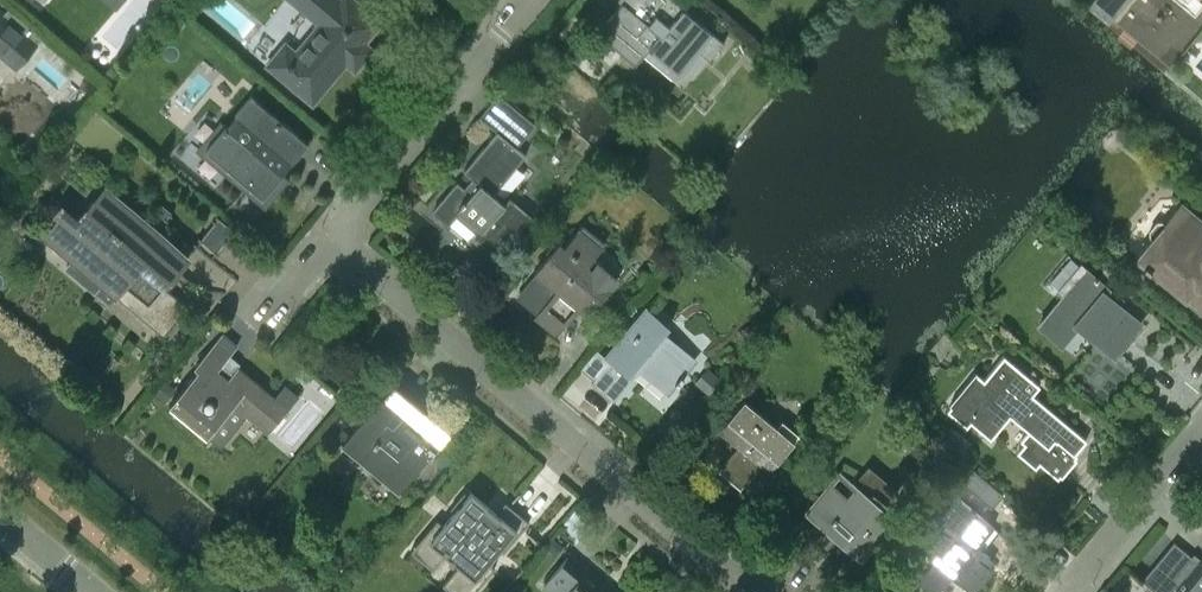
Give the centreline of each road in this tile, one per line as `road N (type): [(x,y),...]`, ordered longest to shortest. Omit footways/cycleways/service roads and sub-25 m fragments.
road 1 (residential): [(750,591),(339,234)]
road 2 (residential): [(339,234),(530,0)]
road 3 (residential): [(1072,591),(1201,435)]
road 4 (residential): [(99,591),(0,509)]

